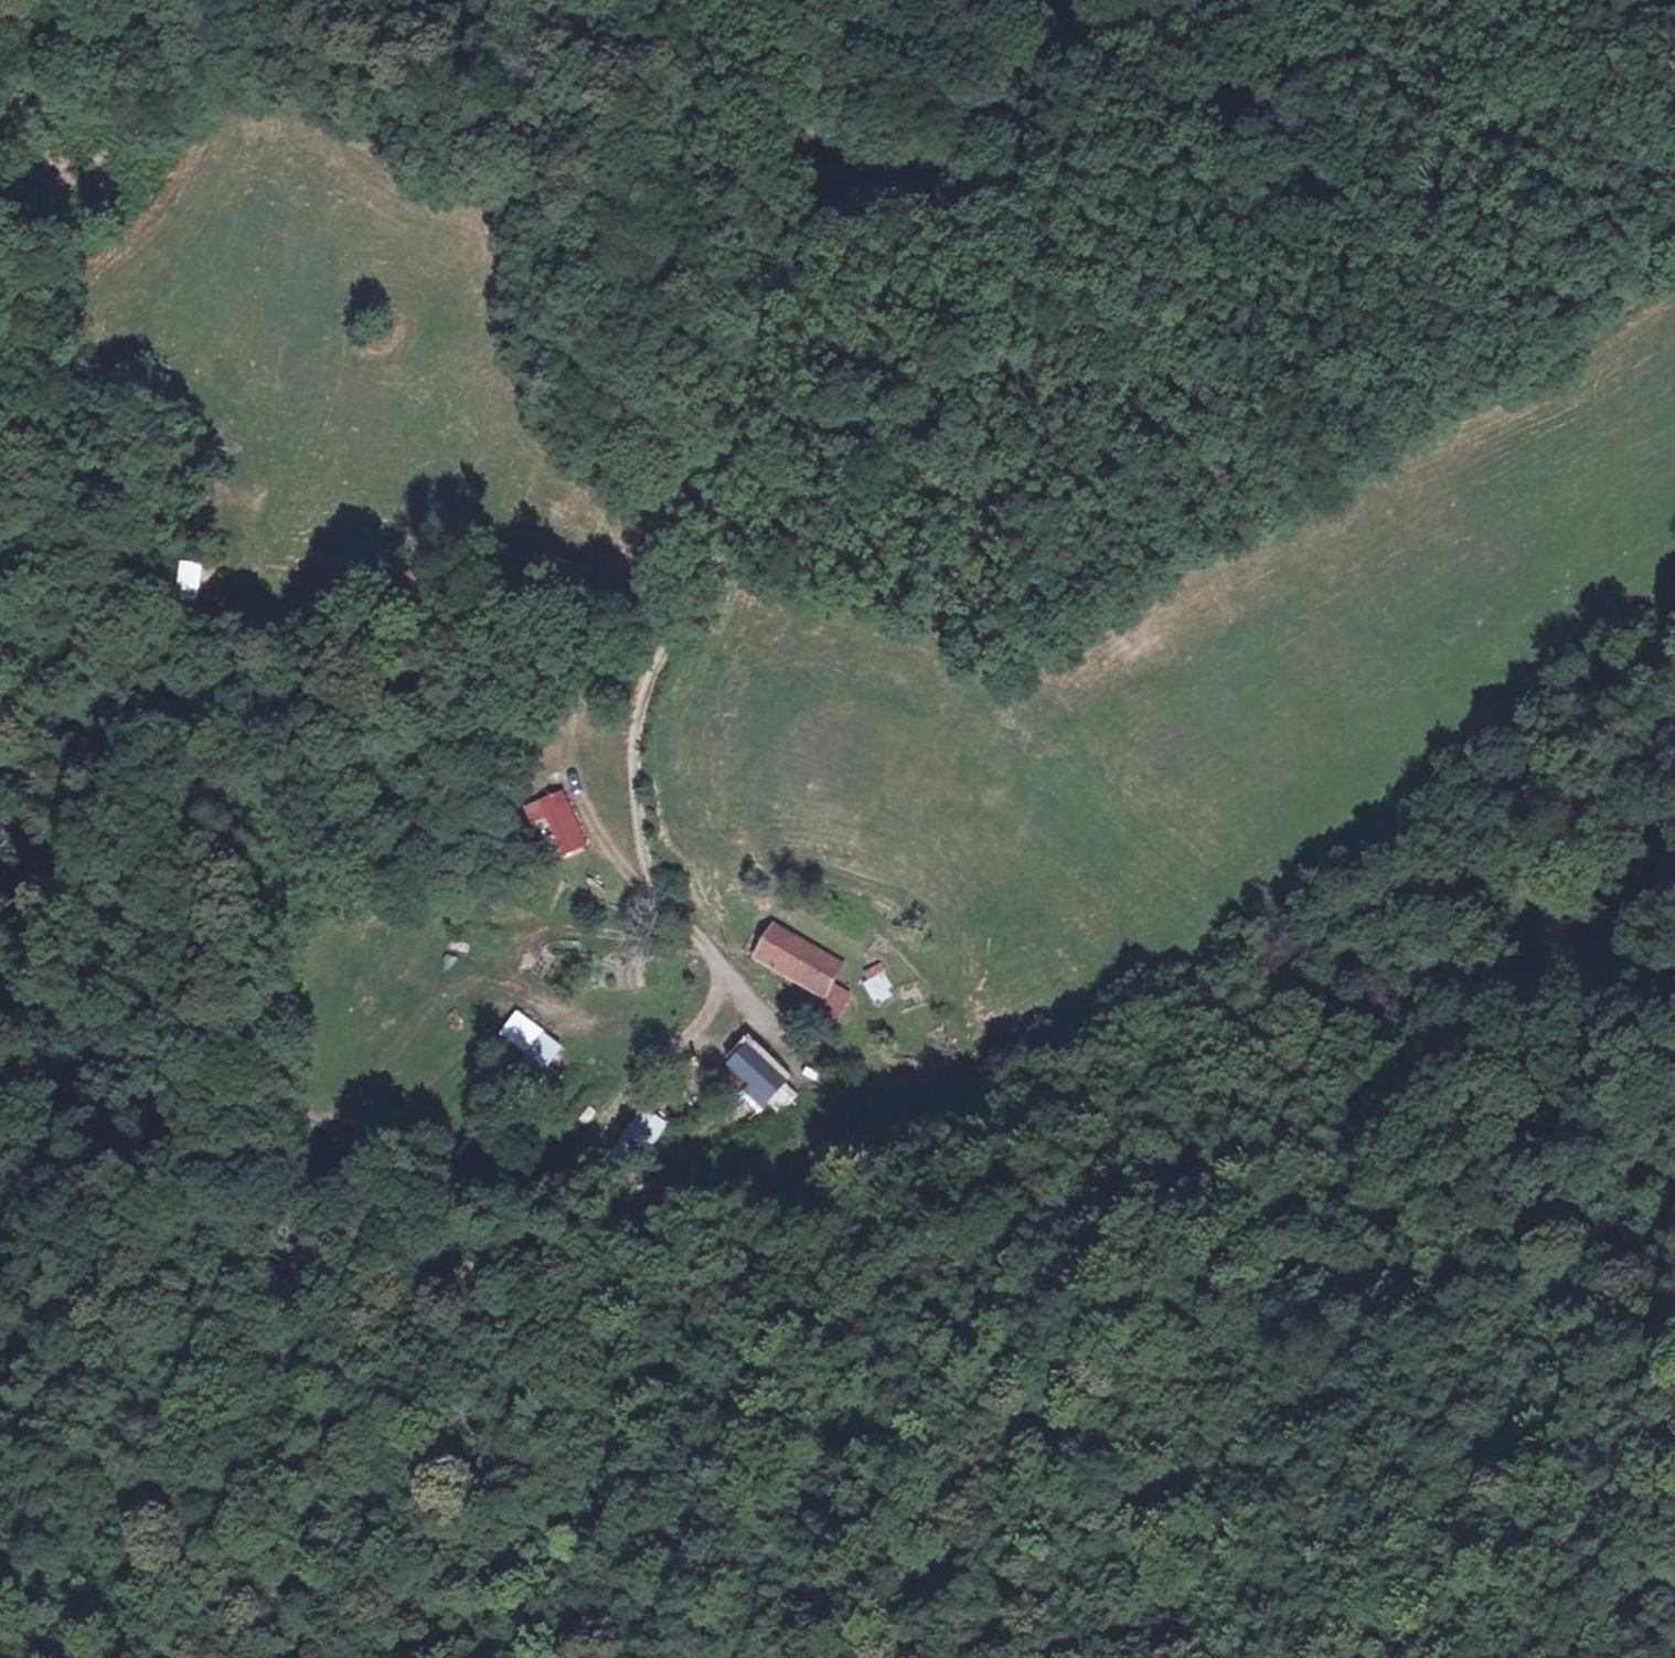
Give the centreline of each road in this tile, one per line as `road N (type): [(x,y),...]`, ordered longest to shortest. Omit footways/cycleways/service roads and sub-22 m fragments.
road 1 (track): [(720,967),(756,1014),(841,1062),(941,1071),(1040,1053),(1140,1020),(1212,1012),(1275,1028),(1326,1053),(1358,1089),(1369,1132),(1289,1359),(1228,1605),(1225,1657)]
road 2 (track): [(1195,0),(1086,48),(866,213),(804,303),(744,489),(649,689),(634,742),(651,884),(720,967)]
road 3 (track): [(323,1416),(580,1171),(641,1077),(703,1025),(720,967)]
road 4 (track): [(323,1416),(225,1535),(179,1657)]
road 5 (track): [(570,747),(592,823),(625,871),(651,884)]

